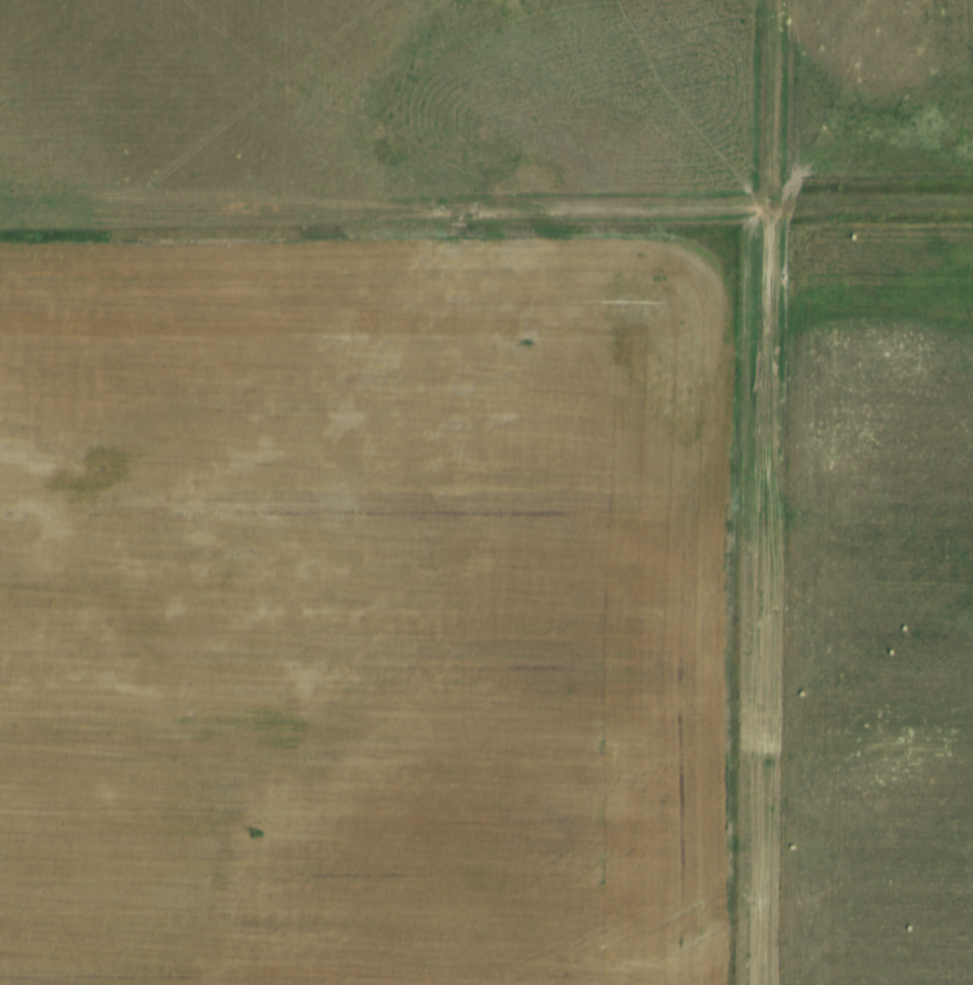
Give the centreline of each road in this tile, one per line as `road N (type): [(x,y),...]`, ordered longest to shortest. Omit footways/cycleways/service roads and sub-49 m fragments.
road 1 (track): [(767,0),(774,208)]
road 2 (track): [(972,206),(774,208)]

